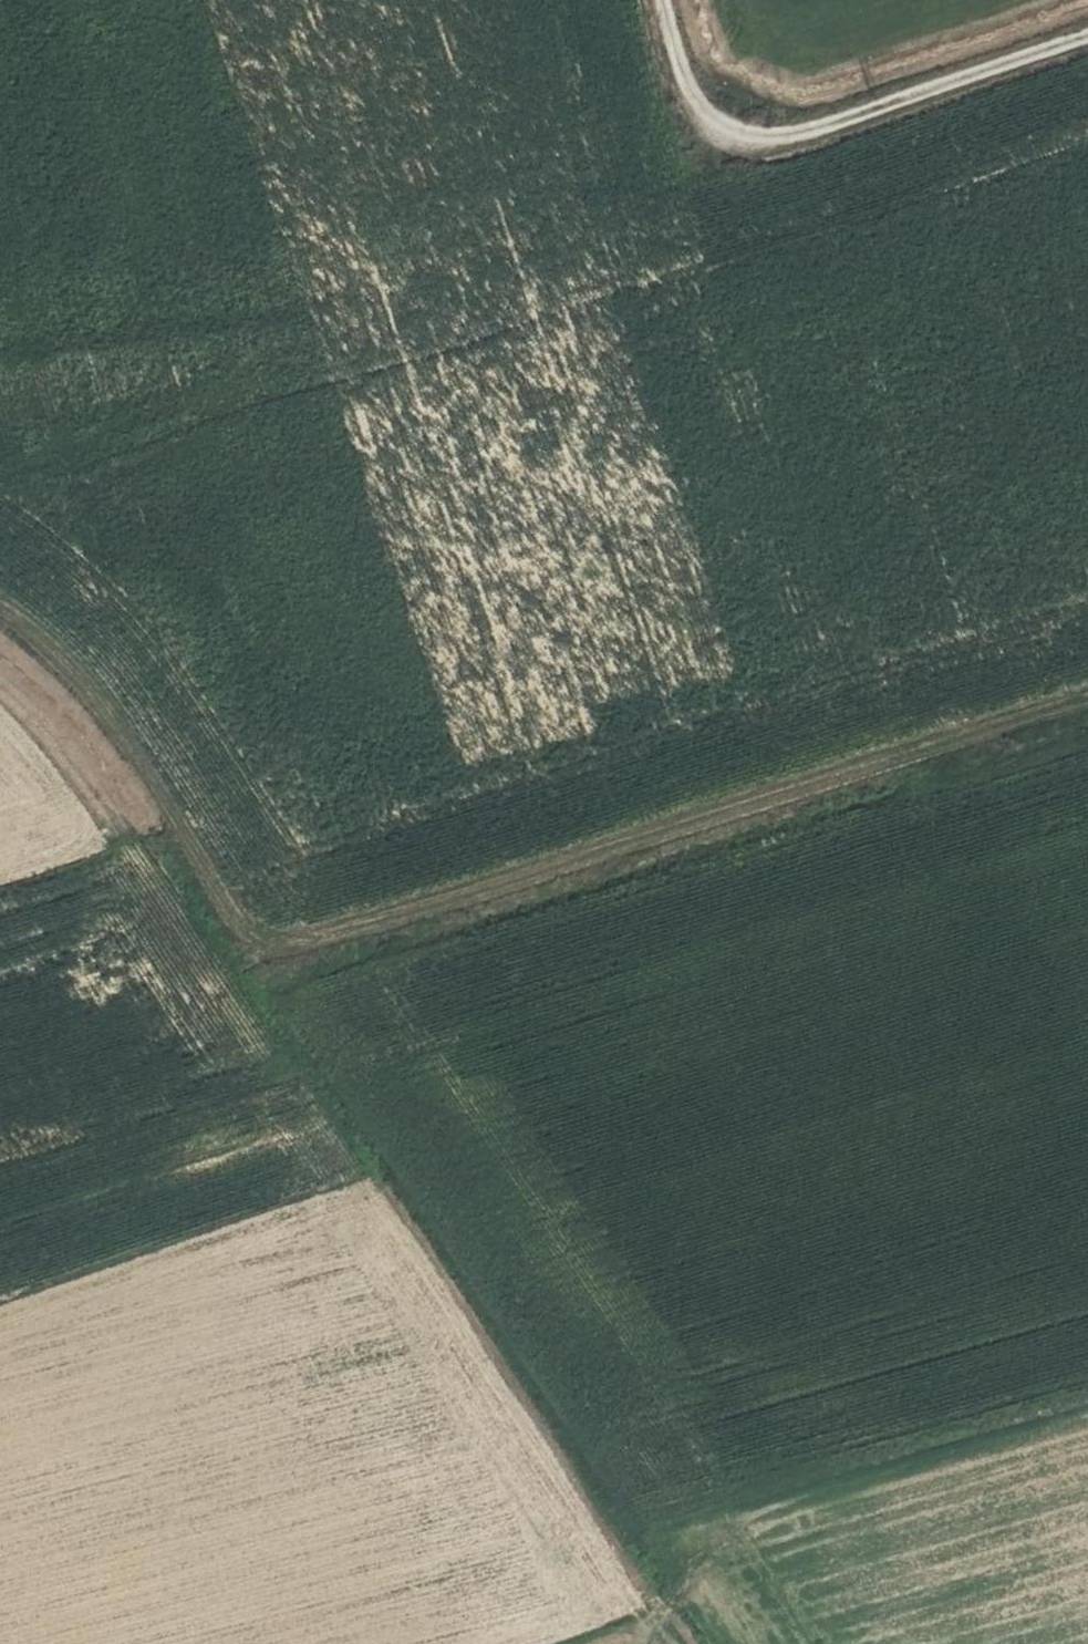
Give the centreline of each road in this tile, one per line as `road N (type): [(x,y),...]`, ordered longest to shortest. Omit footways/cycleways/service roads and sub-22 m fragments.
road 1 (track): [(682,0),(733,149),(1087,34)]

